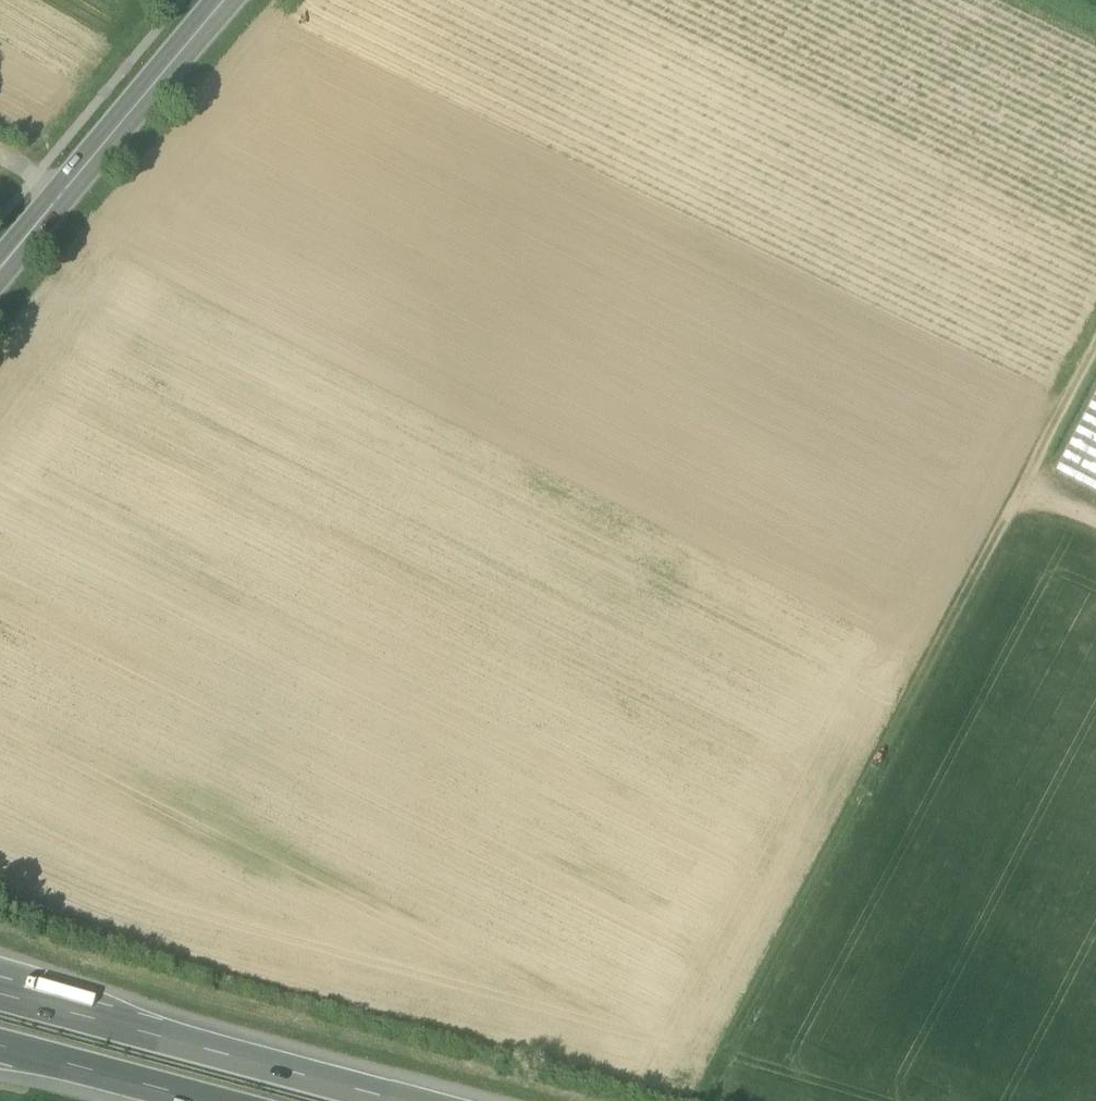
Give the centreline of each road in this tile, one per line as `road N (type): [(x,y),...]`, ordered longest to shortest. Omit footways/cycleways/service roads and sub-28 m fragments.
road 1 (track): [(1095,347),(700,1095)]
road 2 (motorway): [(407,1100),(0,993)]
road 3 (primary): [(225,0),(0,270)]
road 4 (motorway): [(0,1045),(212,1100)]

